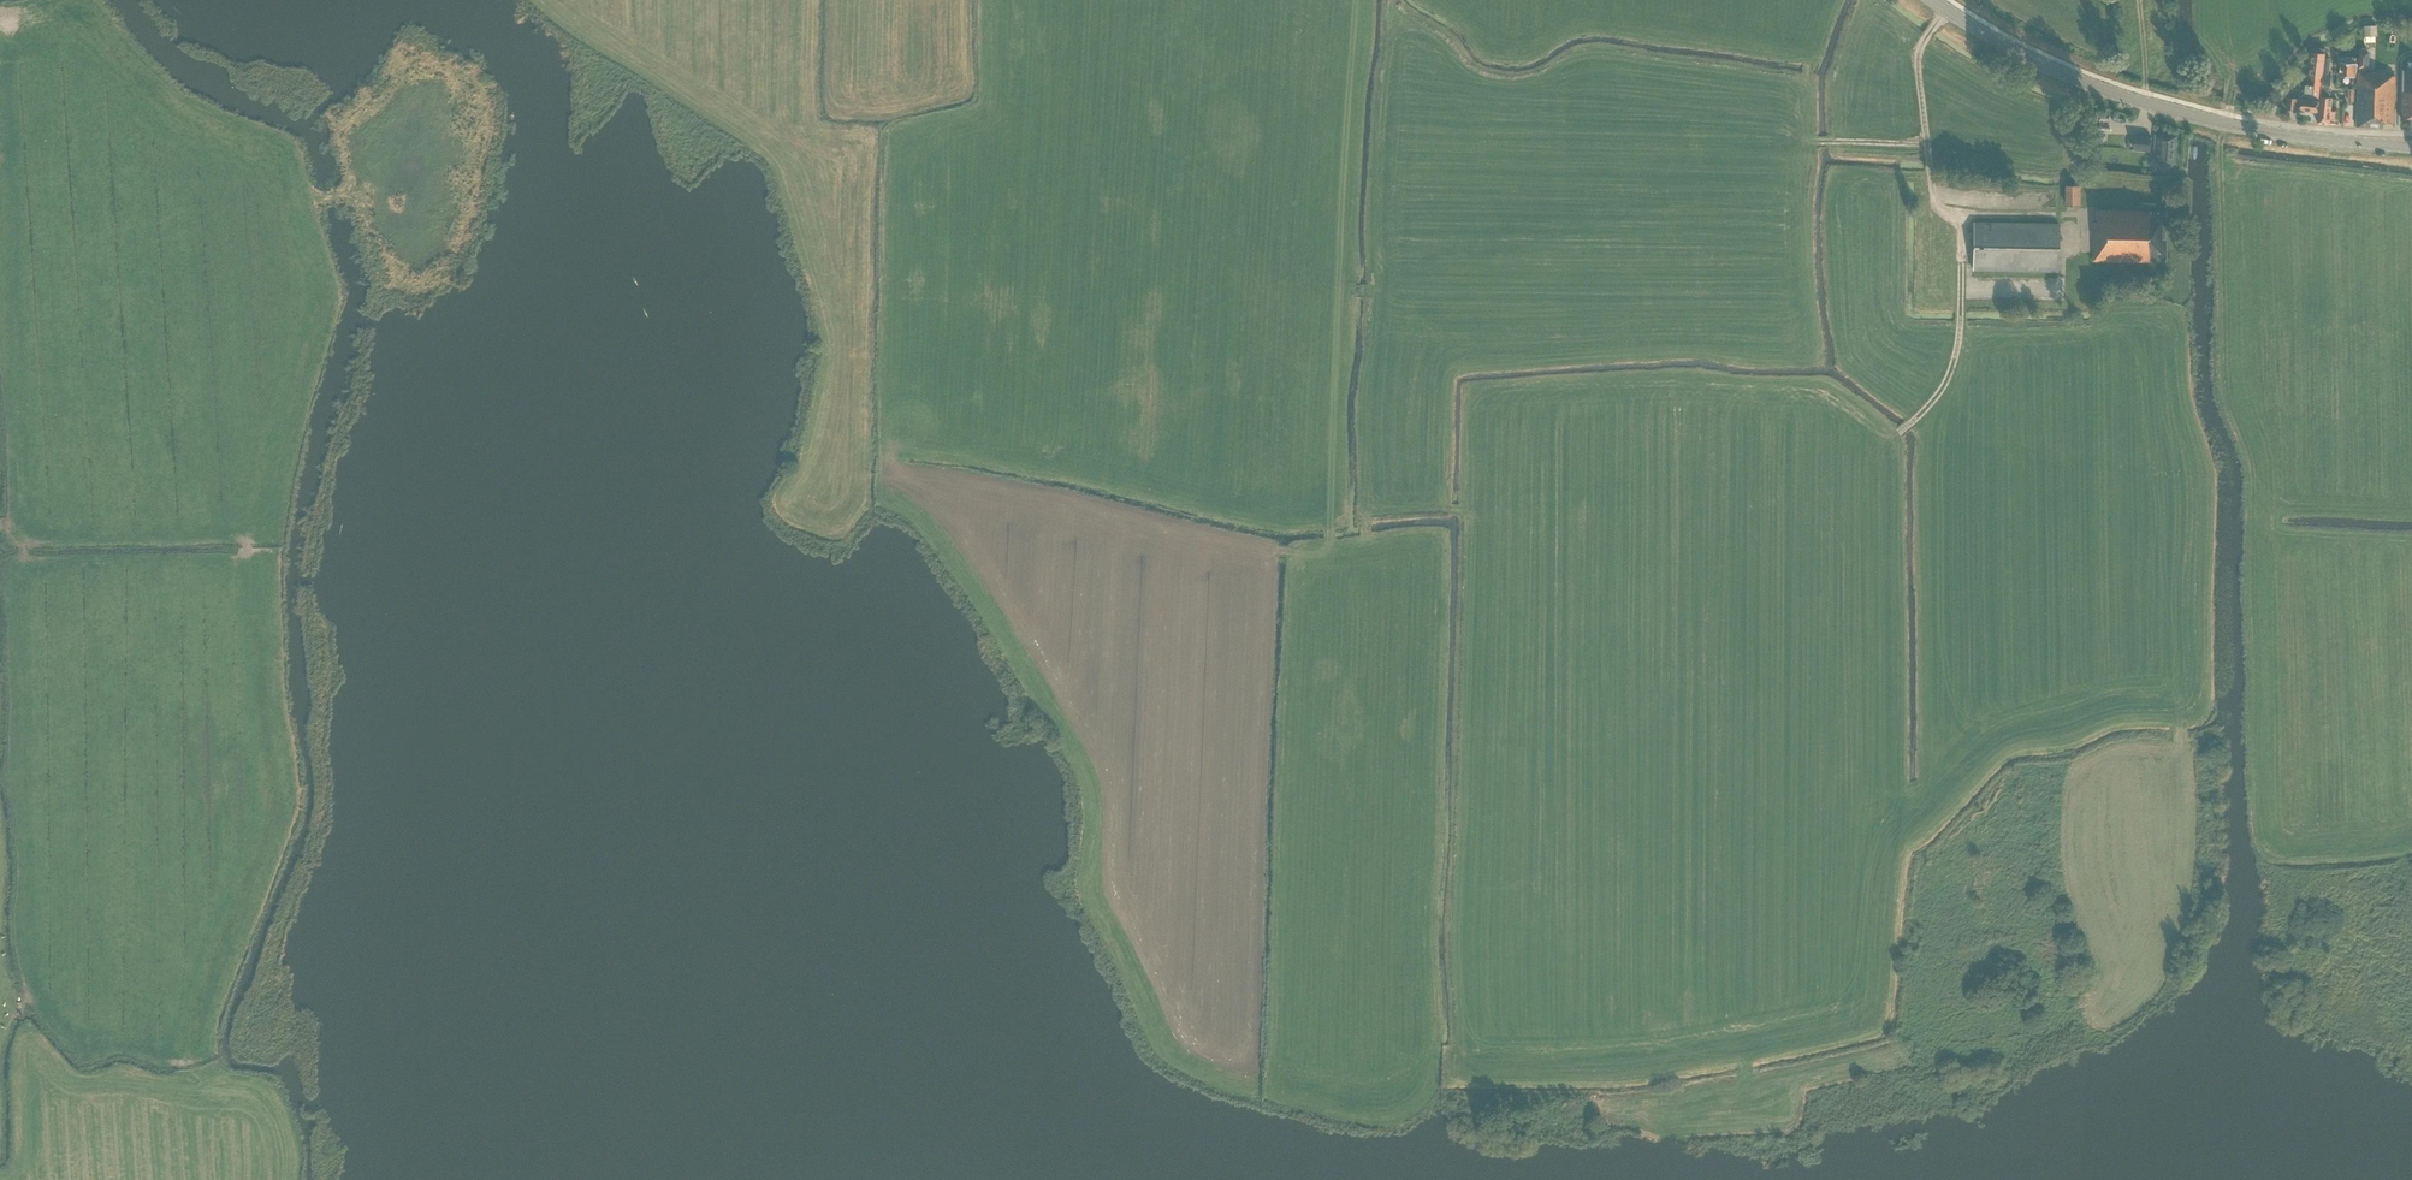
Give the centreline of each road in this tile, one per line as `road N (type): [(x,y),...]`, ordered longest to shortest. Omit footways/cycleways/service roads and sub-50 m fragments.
road 1 (tertiary): [(2411,148),(2261,132),(2126,98),(1999,44),(1932,0)]
road 2 (track): [(1948,11),(1918,50),(1934,196),(1959,228),(1962,247),(1959,342),(1934,401),(1899,434)]

